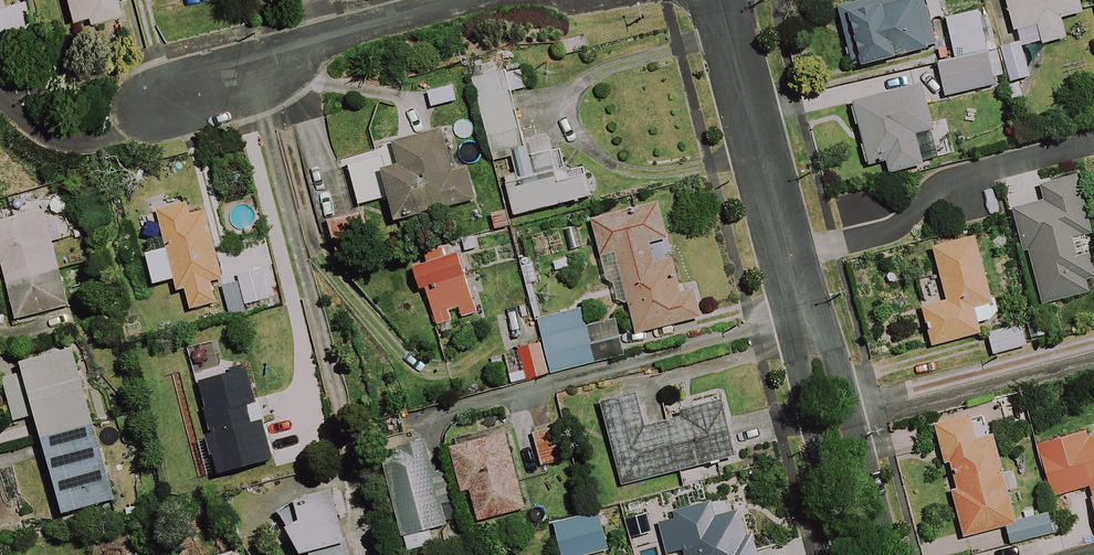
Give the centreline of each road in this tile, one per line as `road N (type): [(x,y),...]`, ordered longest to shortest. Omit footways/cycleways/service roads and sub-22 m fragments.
road 1 (residential): [(722,0),(870,554)]
road 2 (residential): [(141,84),(497,0)]

